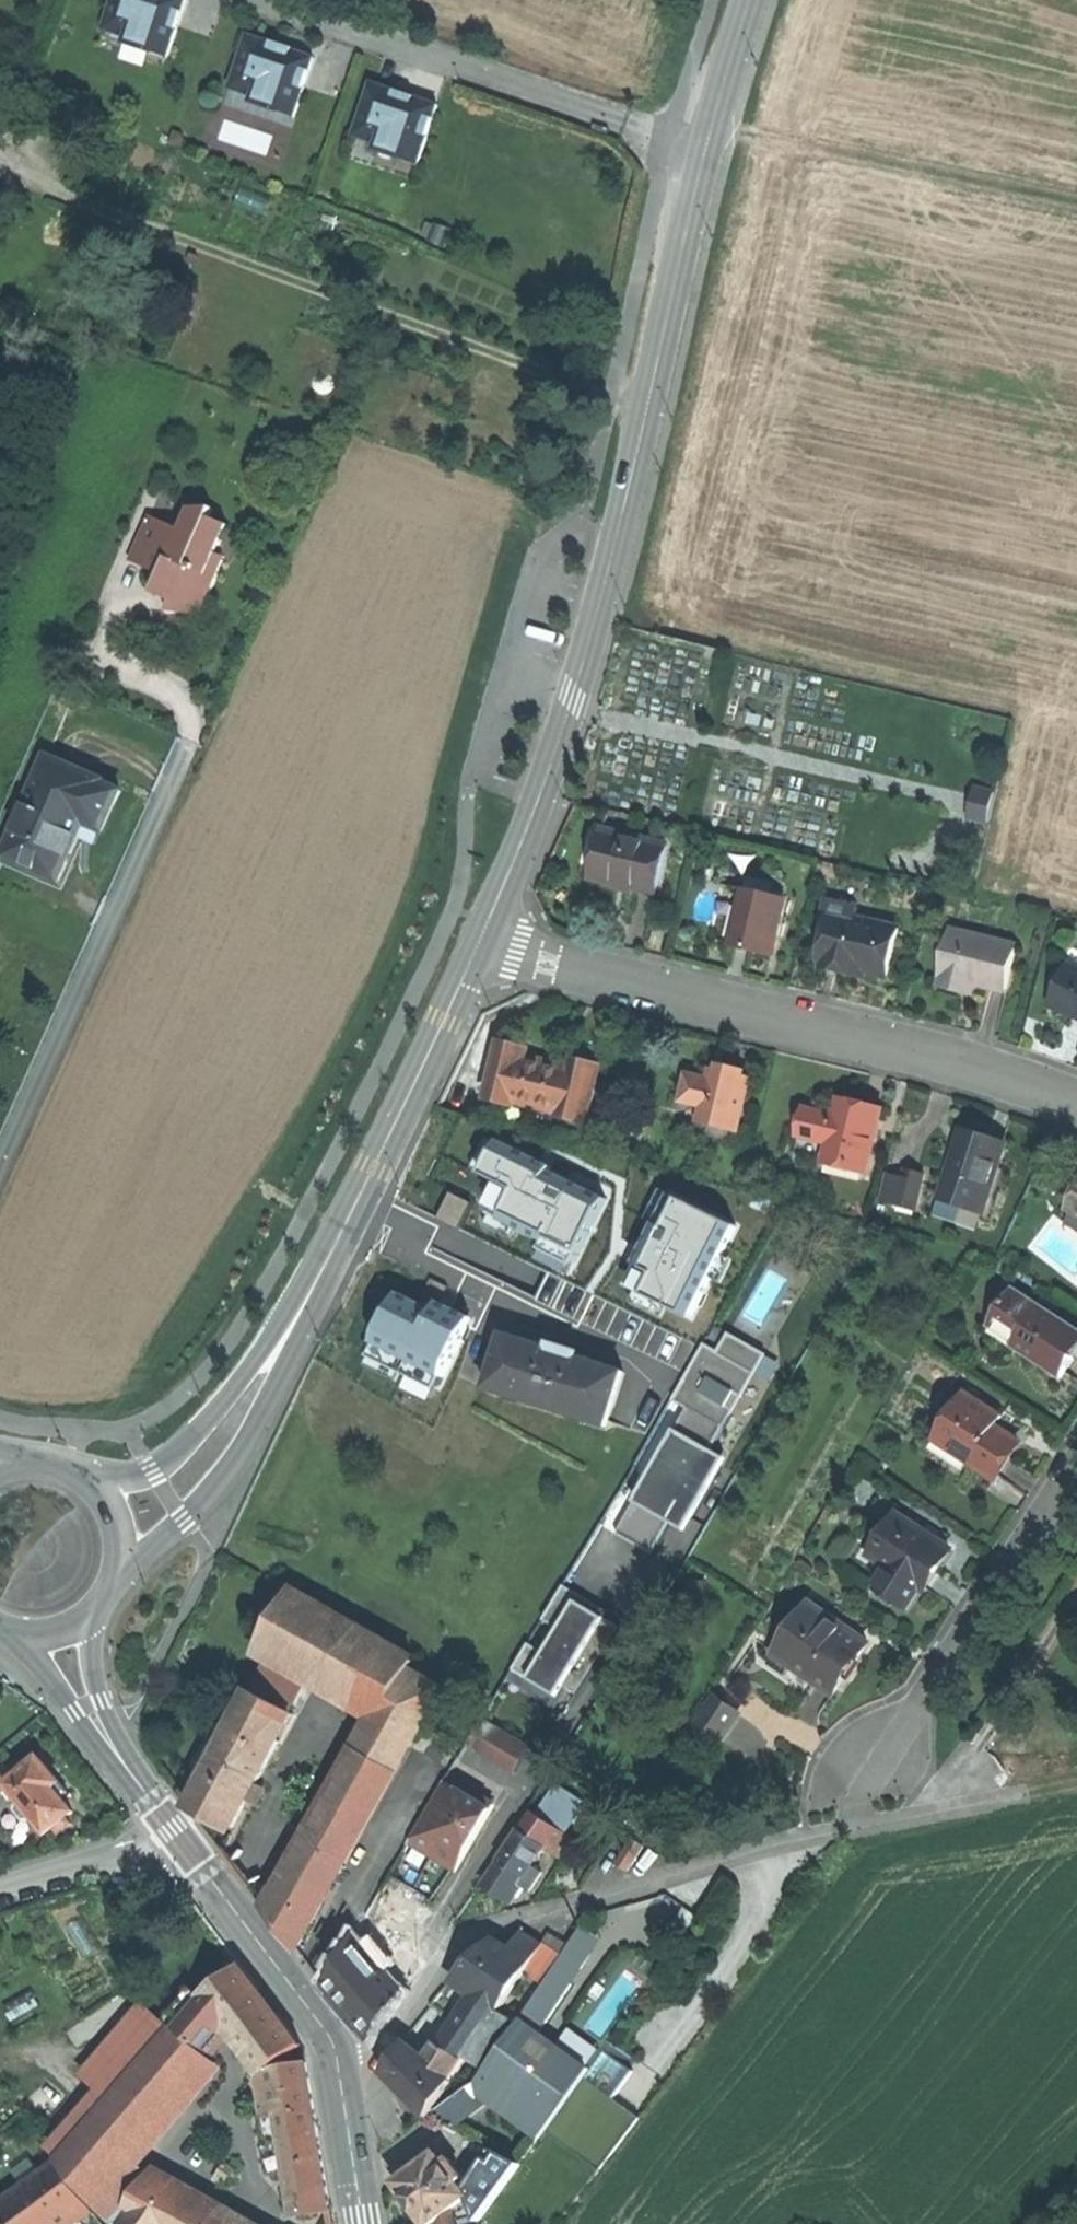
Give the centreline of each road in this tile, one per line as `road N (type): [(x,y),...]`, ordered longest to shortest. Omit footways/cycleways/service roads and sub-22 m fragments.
road 1 (tertiary): [(480,942),(575,694),(712,129),(751,0)]
road 2 (residential): [(480,942),(916,1055),(1076,1106)]
road 3 (residential): [(340,2065),(383,2047),(448,1953),(474,1935),(847,1830)]
road 4 (residential): [(847,1830),(1076,1463)]
road 5 (tertiary): [(314,1290),(480,942)]
road 6 (track): [(712,129),(1076,206)]
road 7 (tertiary): [(122,1563),(187,1517),(241,1449),(314,1290)]
road 8 (tertiary): [(314,1290),(171,1460),(88,1478)]
road 9 (secondary): [(340,2065),(329,2030),(189,1845)]
road 10 (residential): [(189,1845),(0,1892)]
road 11 (residential): [(1028,1792),(847,1830)]
road 12 (secondary): [(361,2223),(340,2065)]
road 13 (secondary): [(16,1635),(111,1747)]
road 14 (secondary): [(111,1747),(98,1609)]
road 15 (secondary): [(189,1845),(111,1747)]

